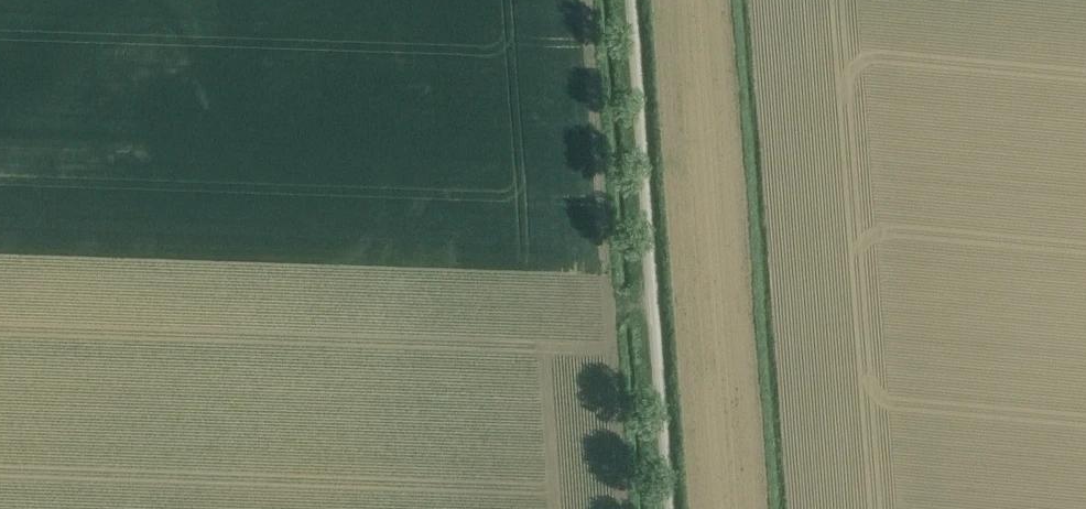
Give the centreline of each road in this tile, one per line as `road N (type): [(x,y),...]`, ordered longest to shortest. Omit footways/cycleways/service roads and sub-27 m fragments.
road 1 (unclassified): [(674,508),(635,0)]

